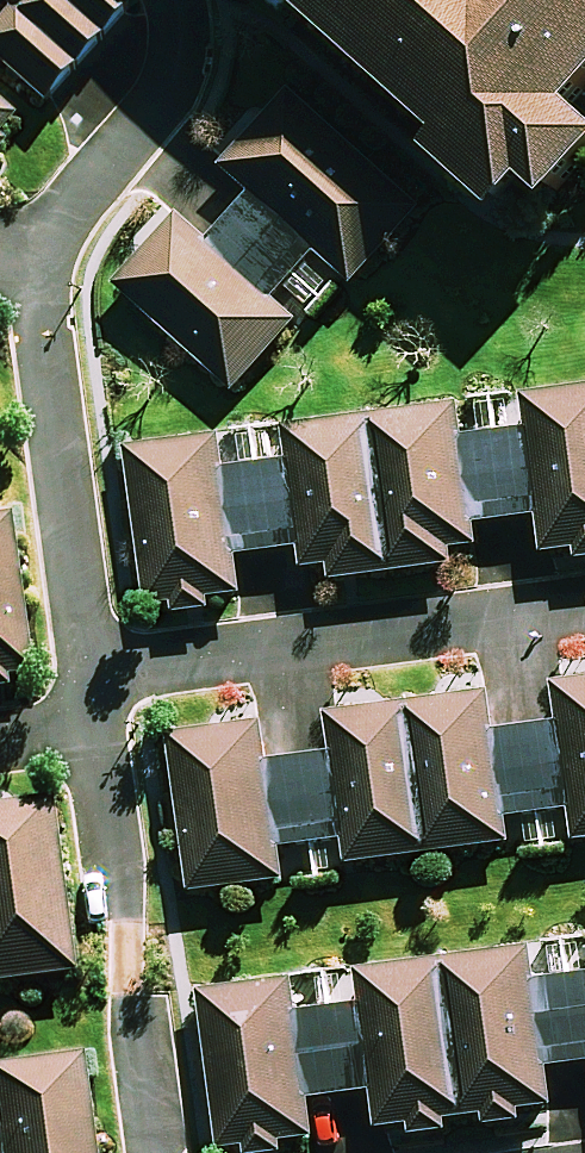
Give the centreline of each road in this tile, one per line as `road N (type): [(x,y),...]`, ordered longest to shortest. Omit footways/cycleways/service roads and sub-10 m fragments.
road 1 (residential): [(584,599),(88,666)]
road 2 (residential): [(96,720),(157,1152)]
road 3 (residential): [(33,249),(88,666)]
road 4 (residential): [(174,0),(176,56),(164,94),(51,215),(33,249)]

